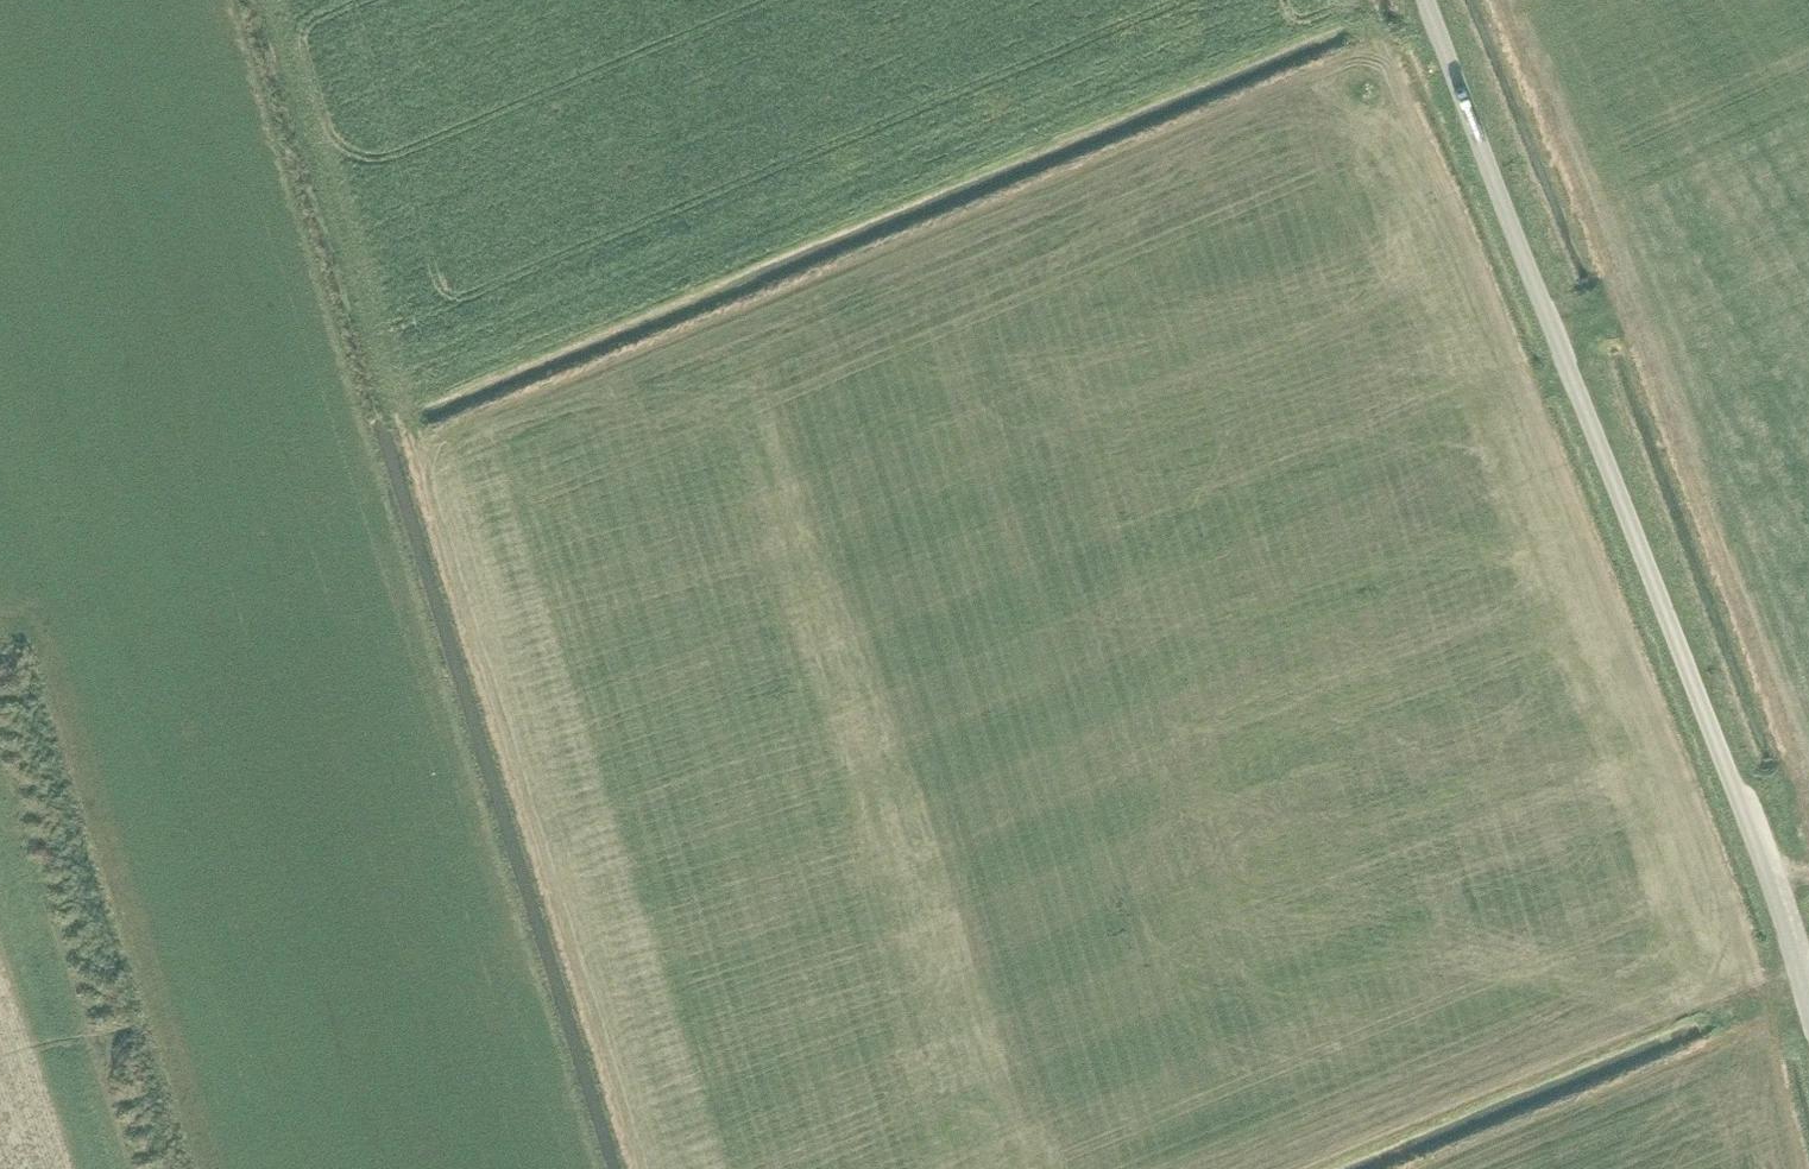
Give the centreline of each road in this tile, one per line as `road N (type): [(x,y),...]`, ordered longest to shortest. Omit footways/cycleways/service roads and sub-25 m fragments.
road 1 (unclassified): [(1808,977),(1786,894),(1426,0)]

